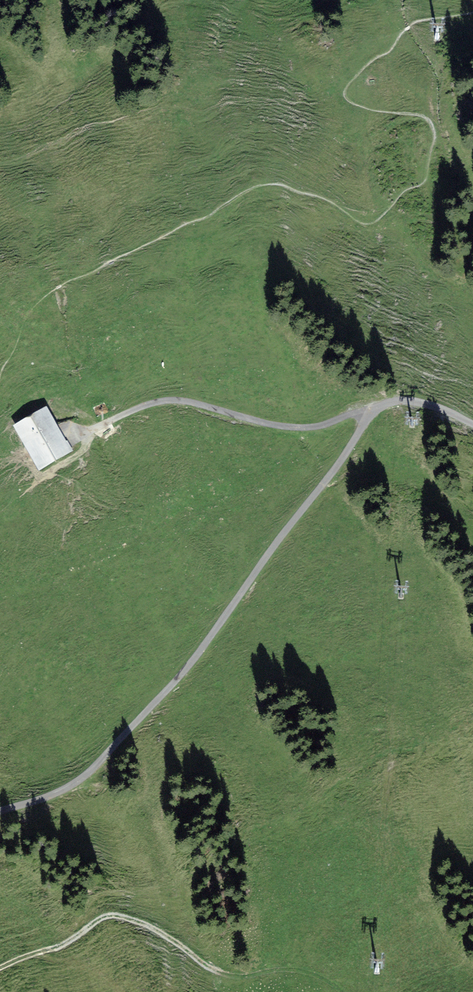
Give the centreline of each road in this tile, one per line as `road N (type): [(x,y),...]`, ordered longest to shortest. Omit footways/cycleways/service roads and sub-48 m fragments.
road 1 (track): [(472,425),(407,400),(372,410),(166,692),(80,780),(0,811)]
road 2 (track): [(372,410),(300,429),(164,403),(87,434)]
road 3 (track): [(0,968),(112,915),(155,929),(214,969)]

